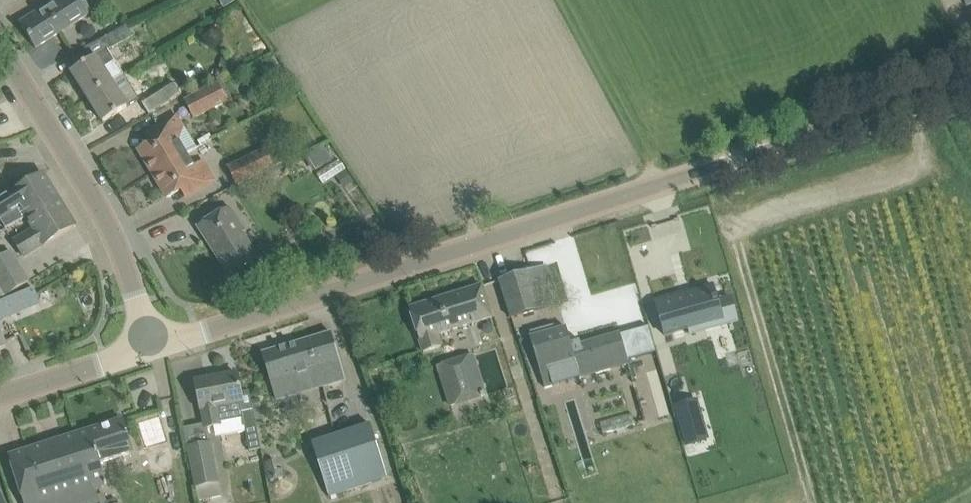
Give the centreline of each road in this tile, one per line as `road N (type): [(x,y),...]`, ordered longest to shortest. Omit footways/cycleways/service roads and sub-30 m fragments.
road 1 (tertiary): [(152,347),(970,83)]
road 2 (tertiary): [(152,347),(101,210),(0,48)]
road 3 (tertiary): [(152,347),(0,396)]

